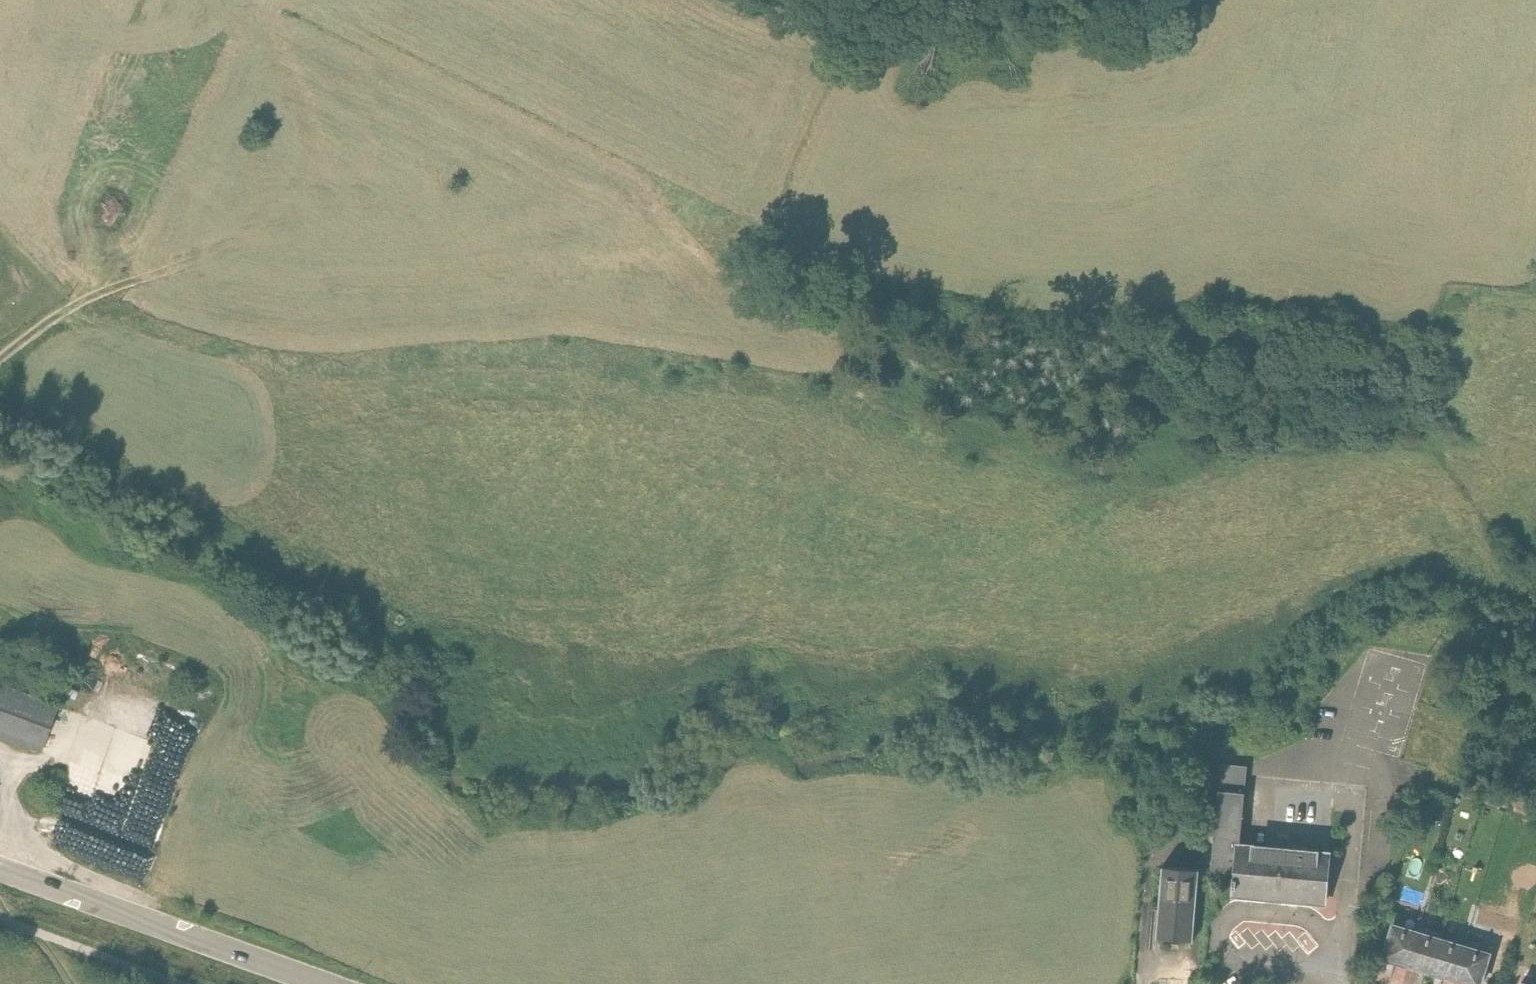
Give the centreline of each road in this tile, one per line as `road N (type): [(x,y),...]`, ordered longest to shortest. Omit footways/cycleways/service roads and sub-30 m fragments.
road 1 (tertiary): [(0,891),(254,983)]
road 2 (track): [(0,396),(102,322)]

